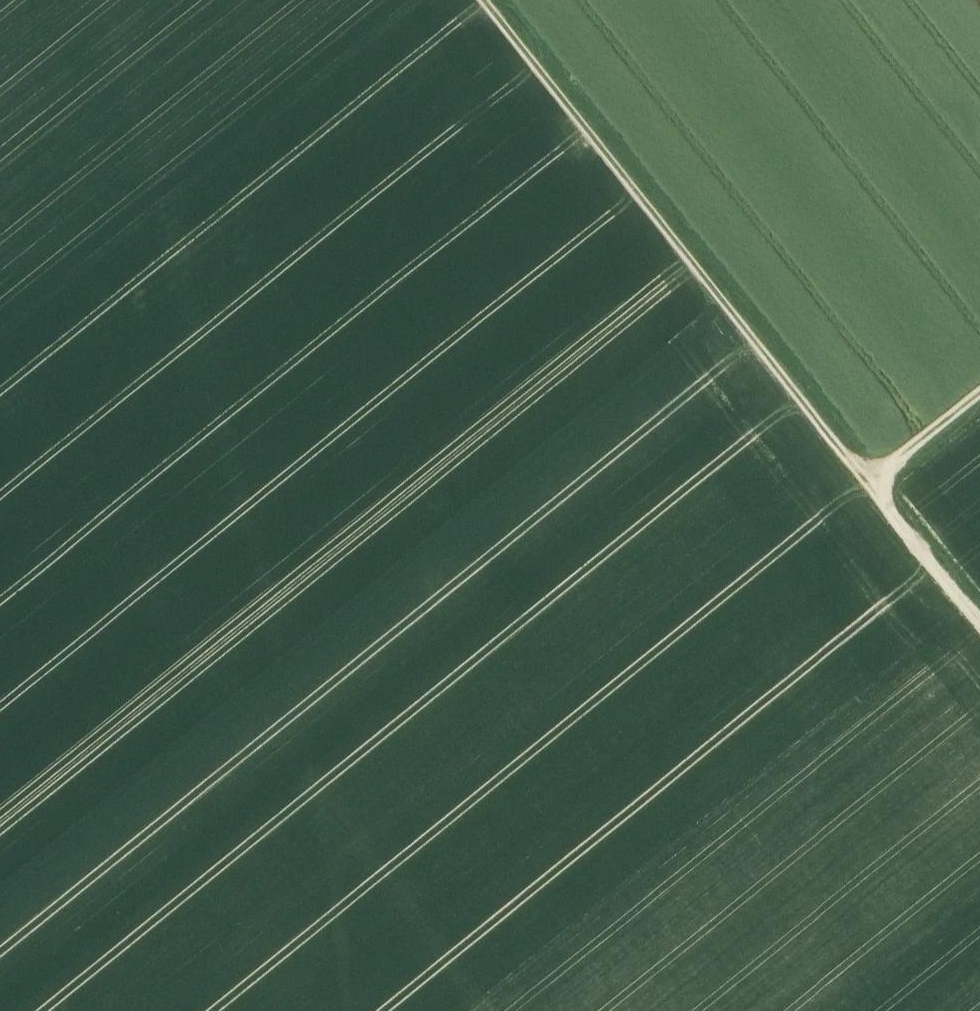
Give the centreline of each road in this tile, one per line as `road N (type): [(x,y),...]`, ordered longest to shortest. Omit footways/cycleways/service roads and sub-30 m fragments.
road 1 (track): [(979,631),(480,0)]
road 2 (track): [(979,392),(865,485)]

